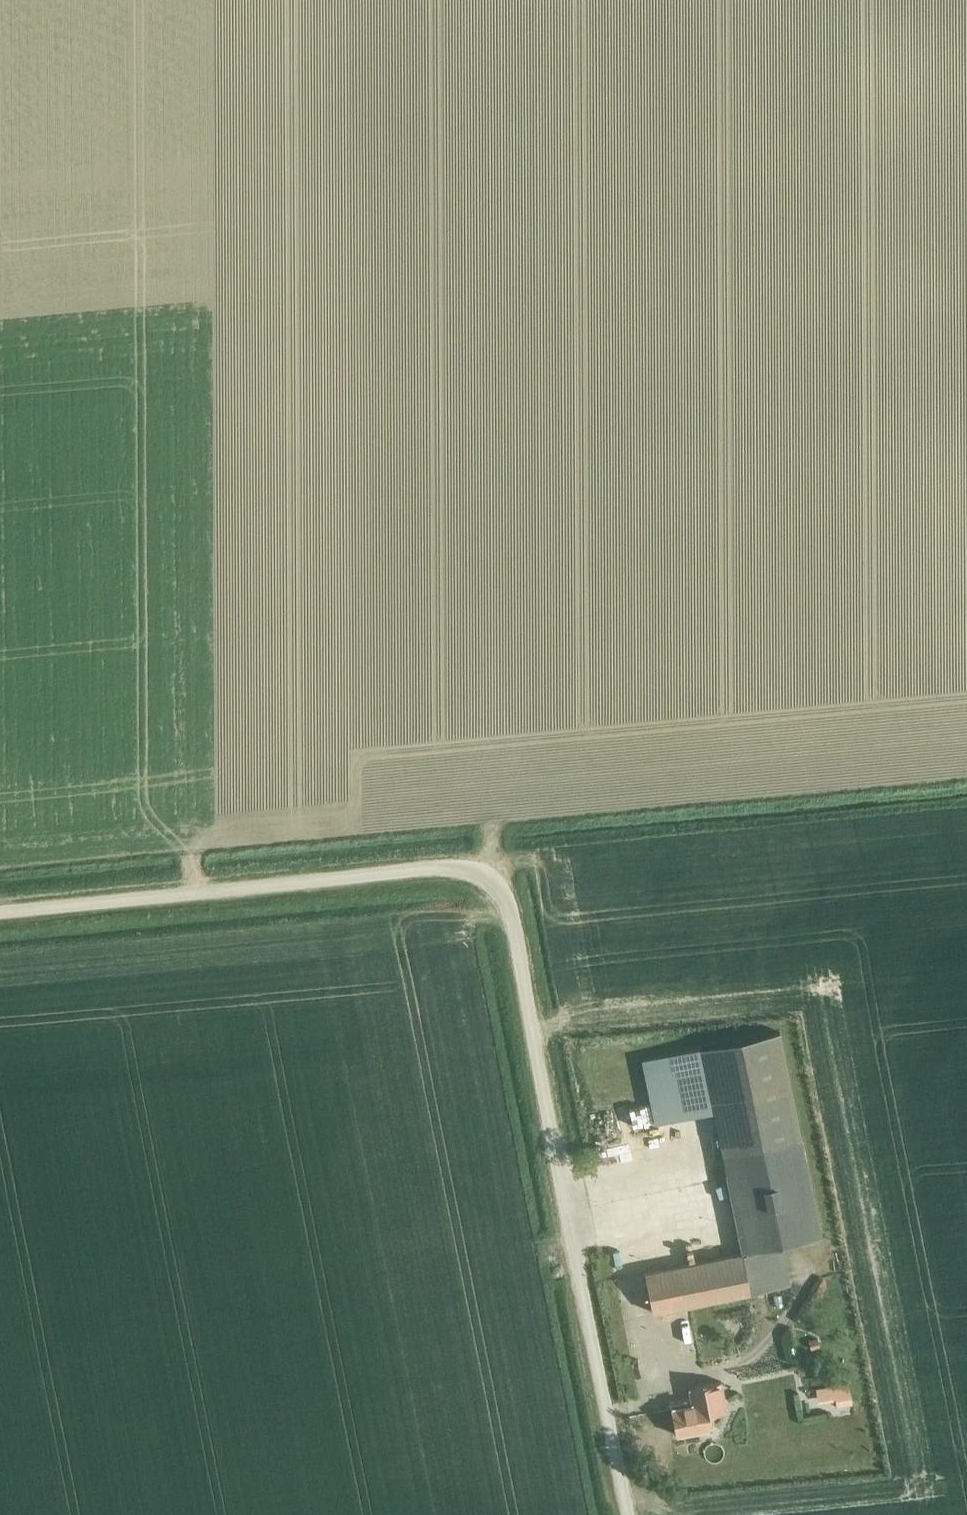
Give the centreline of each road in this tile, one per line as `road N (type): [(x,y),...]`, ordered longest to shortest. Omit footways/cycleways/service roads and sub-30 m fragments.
road 1 (unclassified): [(626,1514),(505,902),(488,876),(455,867),(0,912)]

